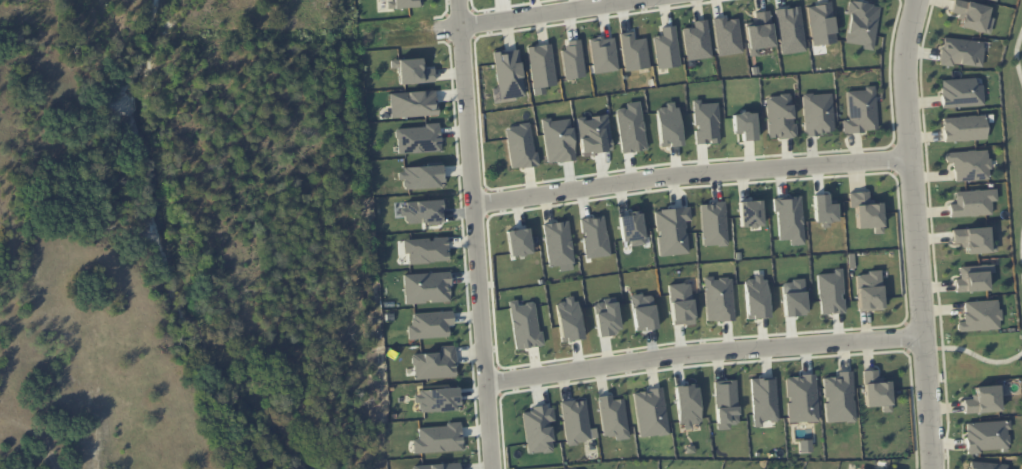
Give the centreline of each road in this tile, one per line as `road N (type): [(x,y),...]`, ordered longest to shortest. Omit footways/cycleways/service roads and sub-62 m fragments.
road 1 (residential): [(935,468),(903,87),(902,46),(917,0)]
road 2 (residential): [(459,0),(493,468)]
road 3 (residential): [(487,382),(697,352),(924,337)]
road 4 (residential): [(476,203),(671,176),(909,158)]
road 5 (residential): [(436,29),(634,0)]

